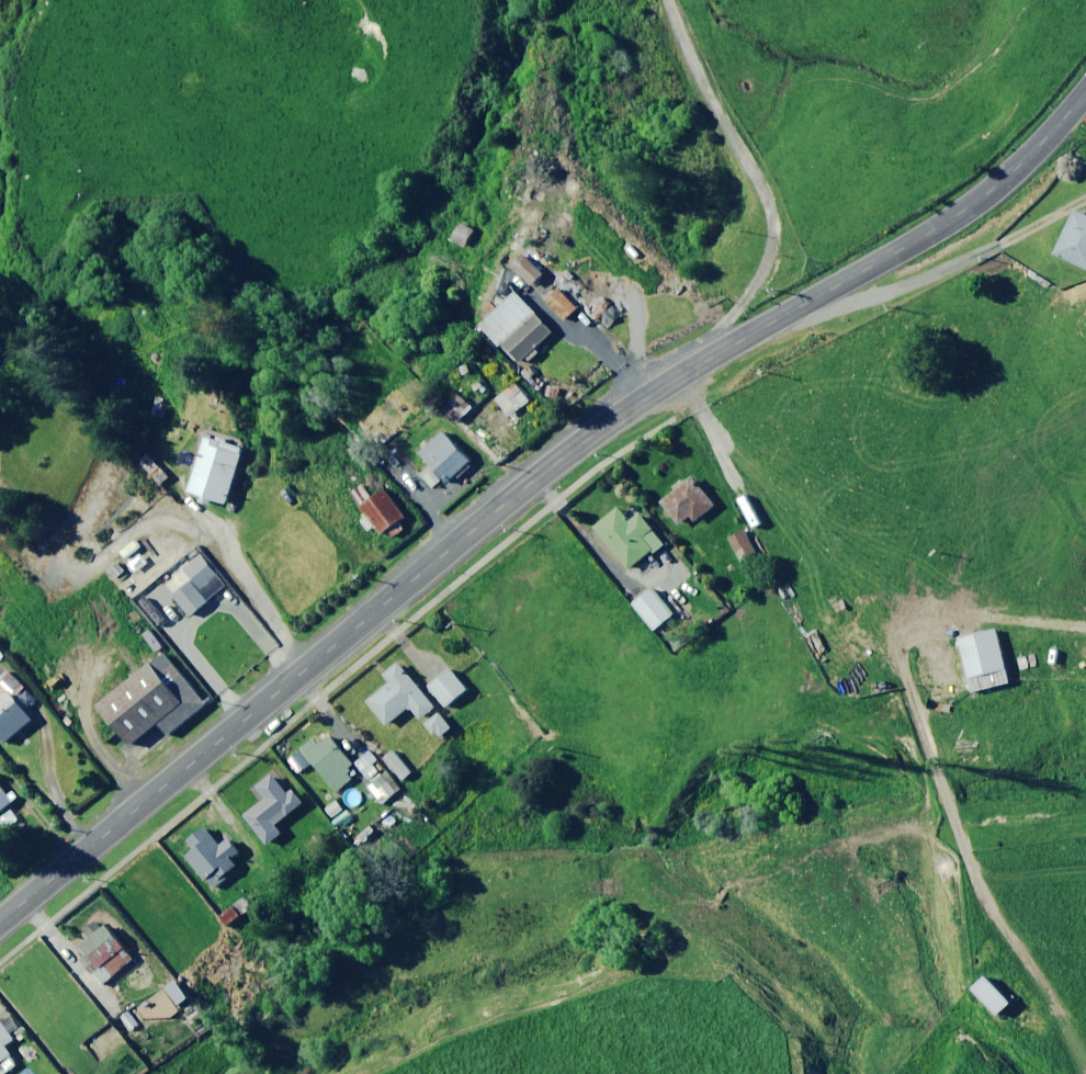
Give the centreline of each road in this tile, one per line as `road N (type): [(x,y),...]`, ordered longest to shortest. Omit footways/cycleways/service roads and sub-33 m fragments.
road 1 (primary): [(1085,92),(994,190),(934,232),(621,412),(0,926)]

